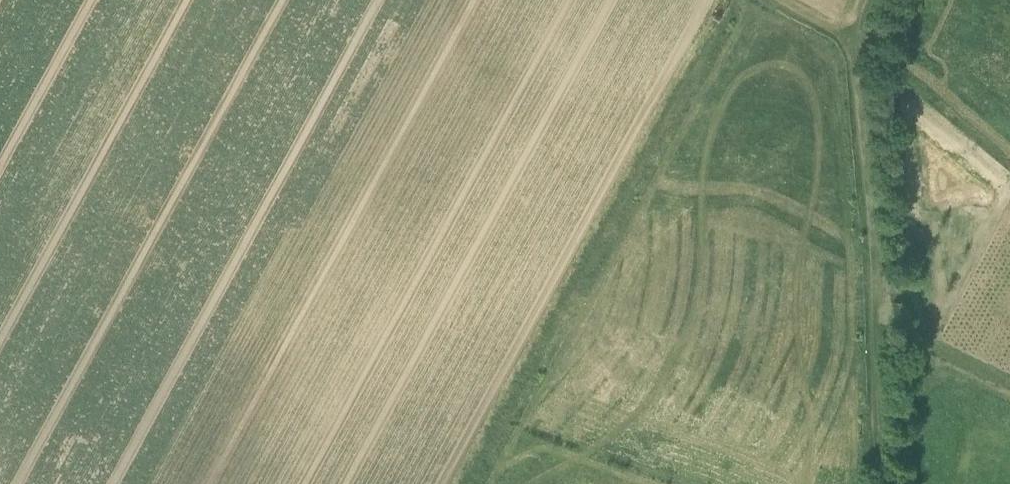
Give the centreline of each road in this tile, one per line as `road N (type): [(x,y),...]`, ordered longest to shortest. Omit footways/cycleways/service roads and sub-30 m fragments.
road 1 (track): [(885,483),(895,419),(855,42)]

